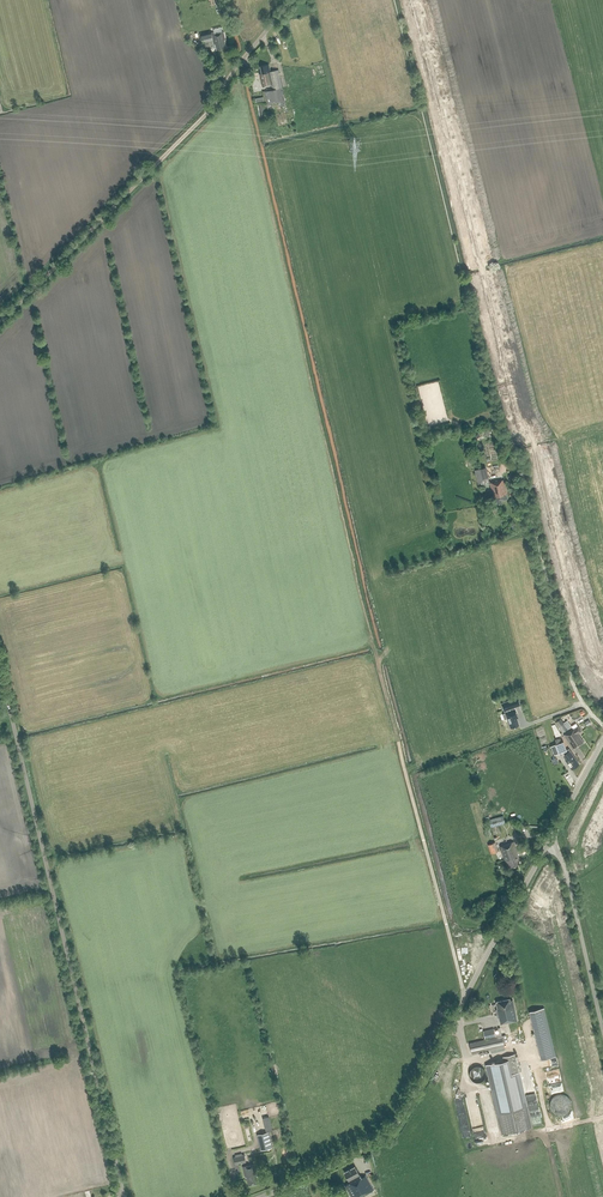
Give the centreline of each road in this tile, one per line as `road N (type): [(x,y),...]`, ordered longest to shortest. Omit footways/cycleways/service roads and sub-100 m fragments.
road 1 (unclassified): [(124,1196),(0,681)]
road 2 (tertiary): [(259,1196),(329,1168),(394,1128),(547,845)]
road 3 (unclassified): [(0,317),(207,114),(293,0)]
road 4 (unclassified): [(602,726),(574,689),(517,466)]
road 5 (unclassified): [(602,1029),(566,871),(547,845)]

